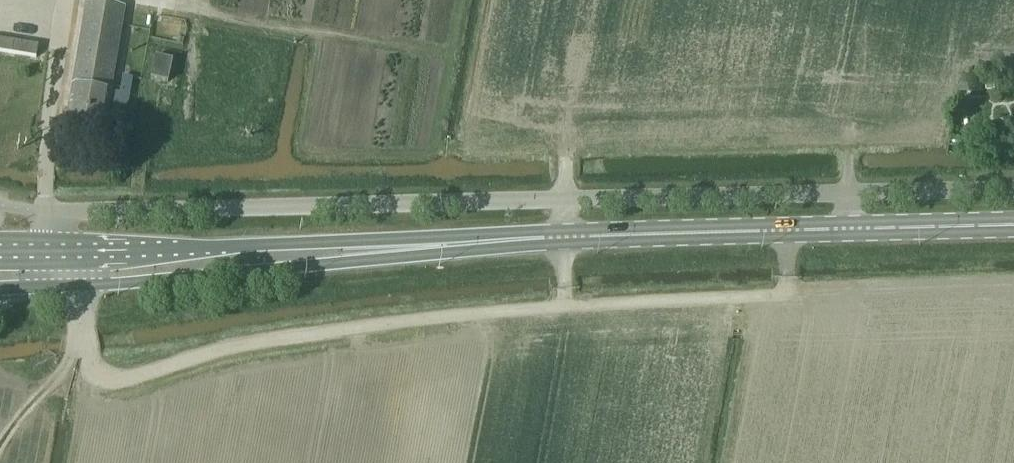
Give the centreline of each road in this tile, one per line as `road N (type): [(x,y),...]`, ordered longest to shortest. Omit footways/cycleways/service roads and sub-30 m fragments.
road 1 (unclassified): [(1013,193),(51,211)]
road 2 (secondary): [(517,240),(1013,225)]
road 3 (secondary): [(517,240),(56,251)]
road 4 (secondary): [(74,287),(517,240)]

